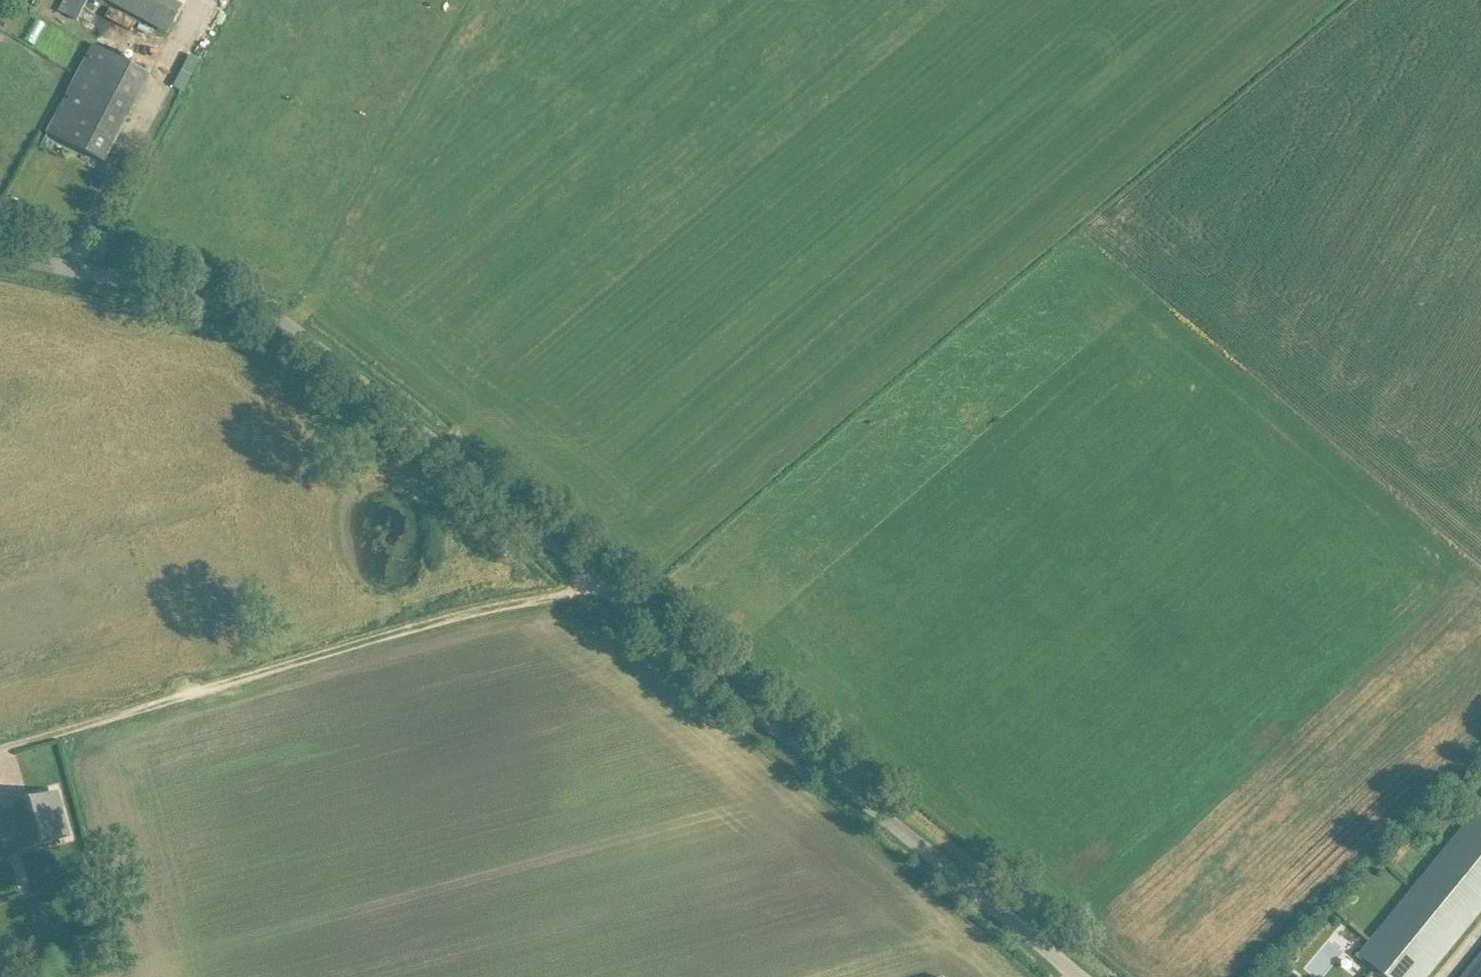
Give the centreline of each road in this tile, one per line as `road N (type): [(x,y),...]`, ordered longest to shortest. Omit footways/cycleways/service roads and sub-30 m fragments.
road 1 (unclassified): [(1079,976),(300,334),(222,301),(0,254)]
road 2 (track): [(27,741),(452,620),(583,592),(596,579)]

